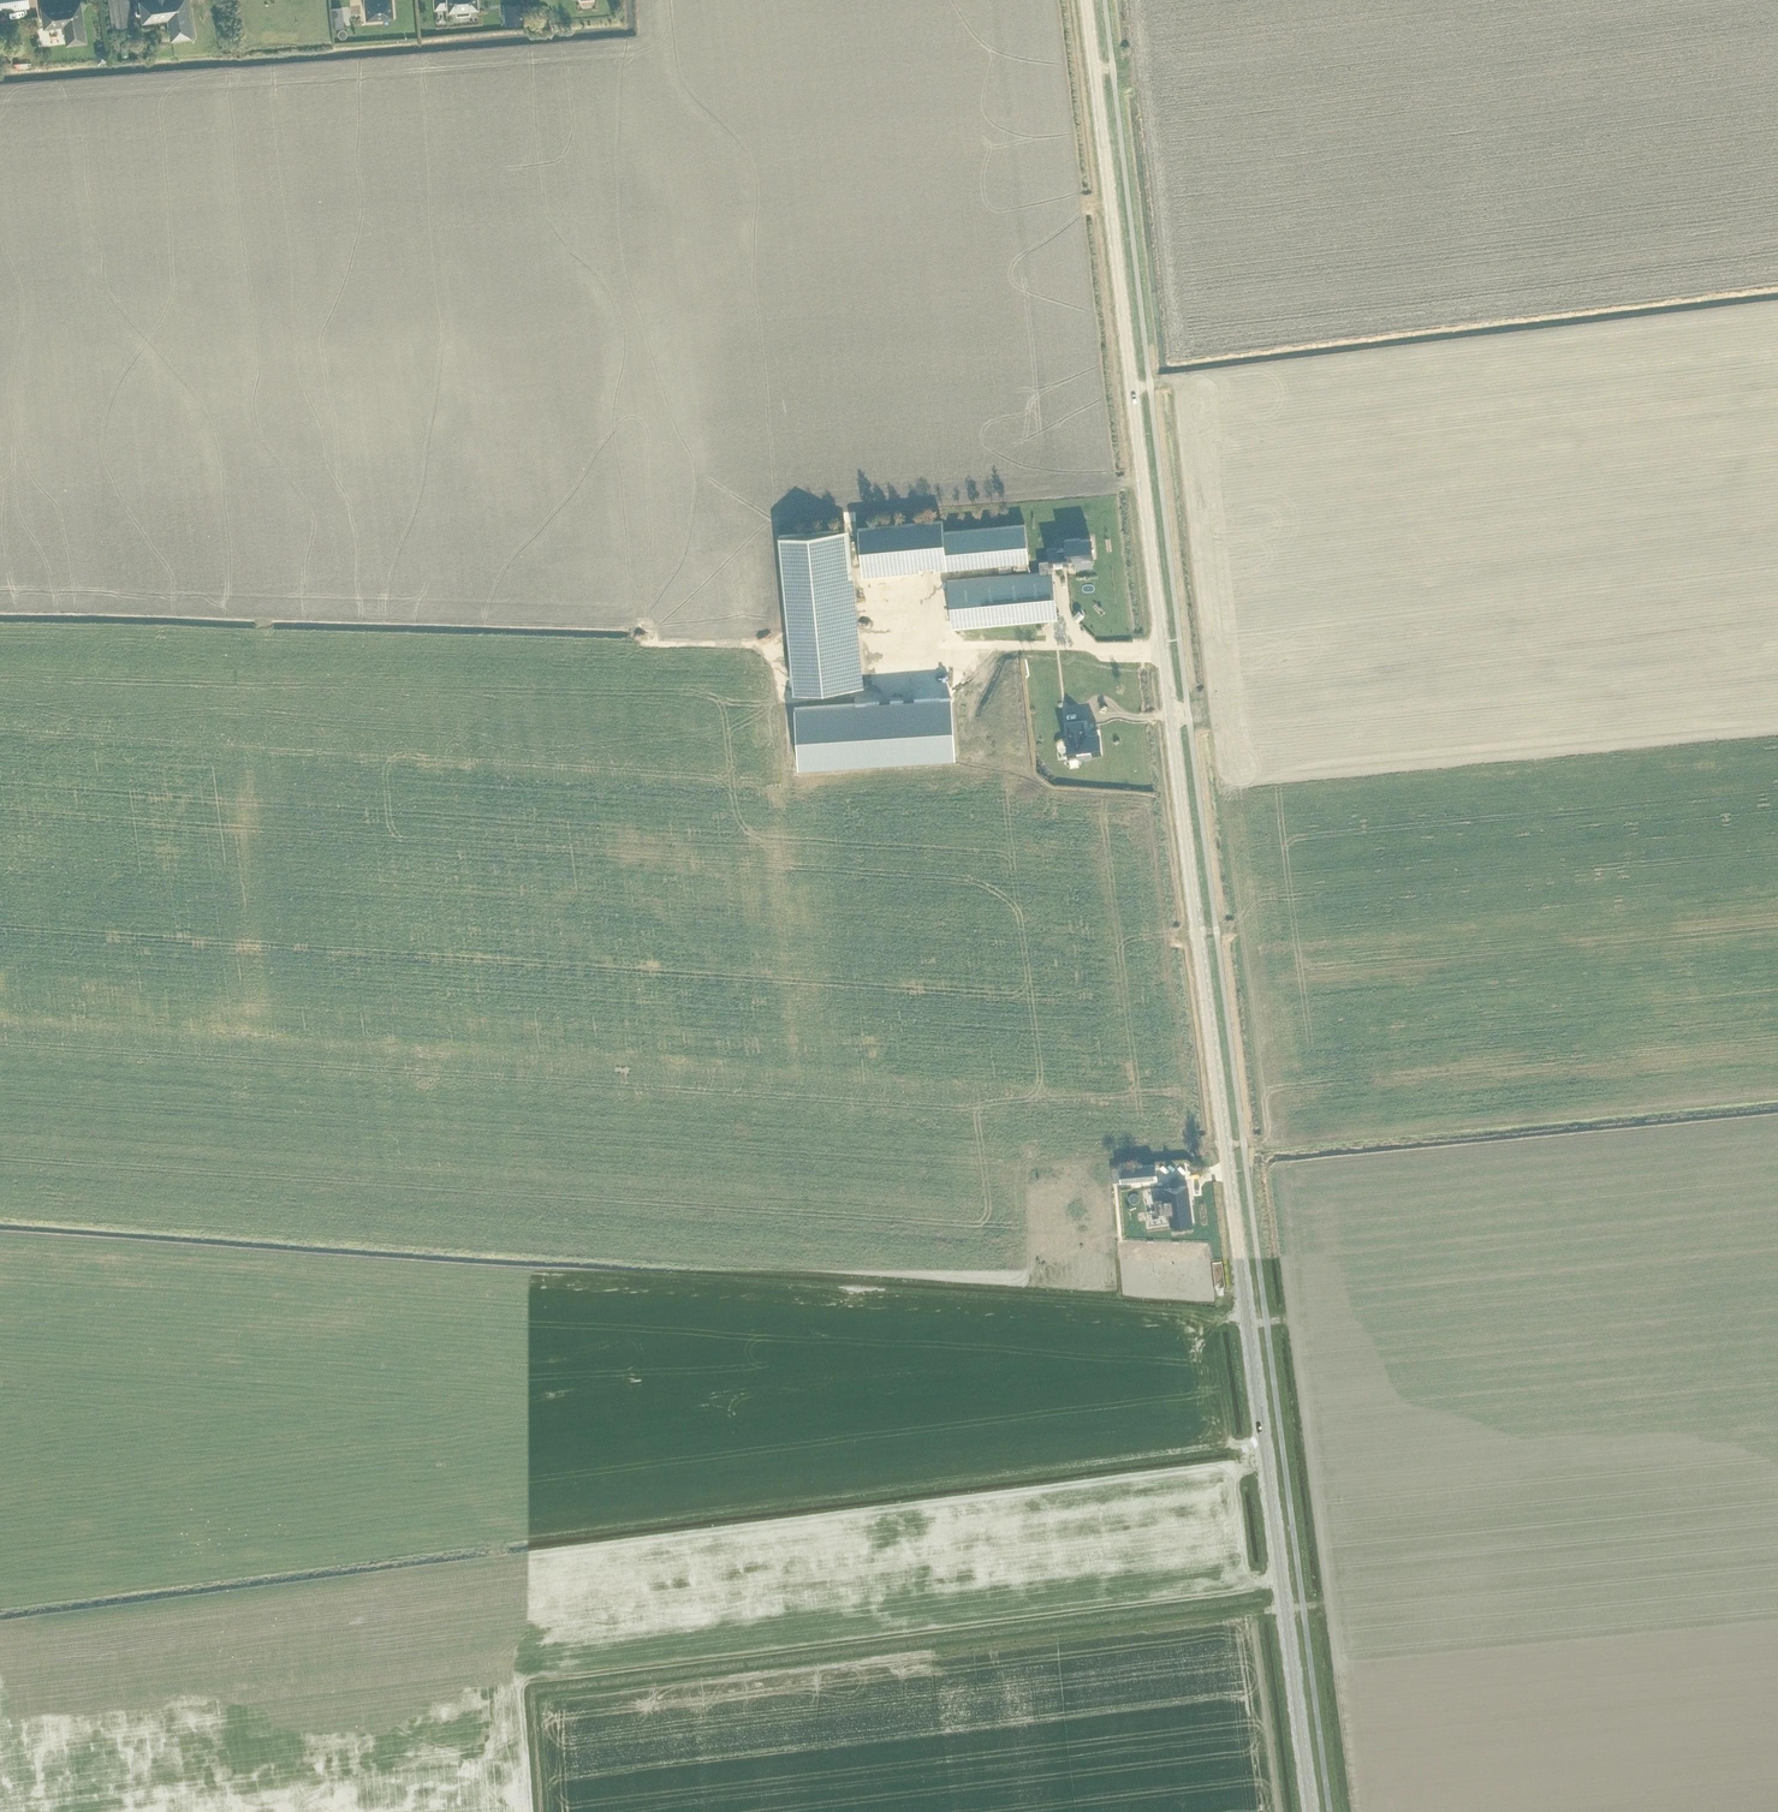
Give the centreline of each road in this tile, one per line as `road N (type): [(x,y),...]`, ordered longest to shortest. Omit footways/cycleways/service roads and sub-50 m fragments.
road 1 (unclassified): [(1310,1811),(1083,0)]

